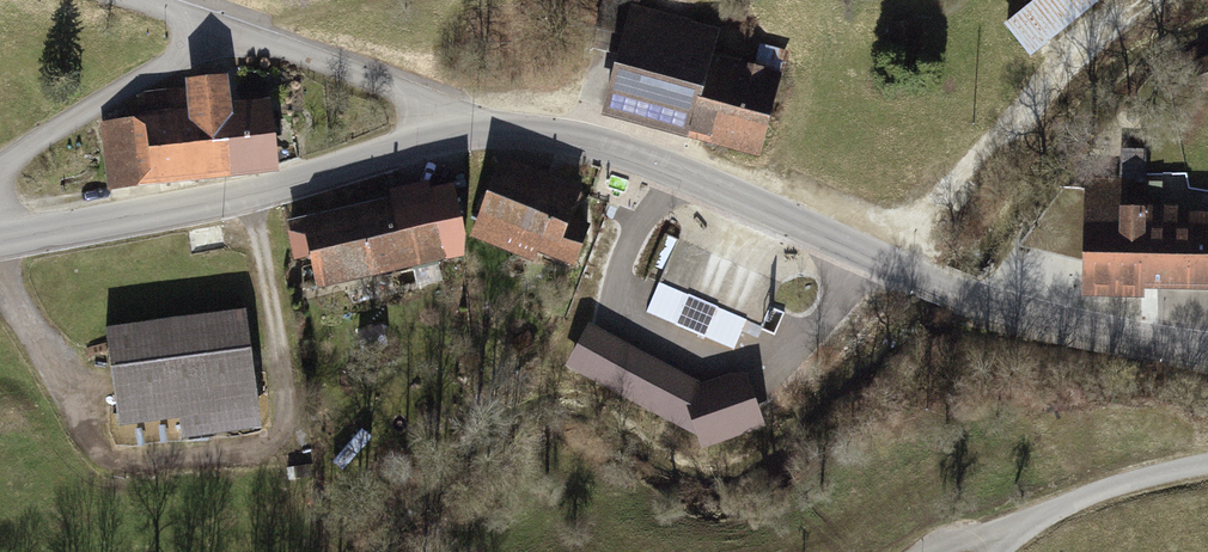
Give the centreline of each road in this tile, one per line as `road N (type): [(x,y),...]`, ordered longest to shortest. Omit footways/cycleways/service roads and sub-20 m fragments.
road 1 (tertiary): [(1207,349),(1048,321),(581,135),(504,128),(430,139),(0,236)]
road 2 (unclassified): [(939,551),(1068,502),(1207,467)]

